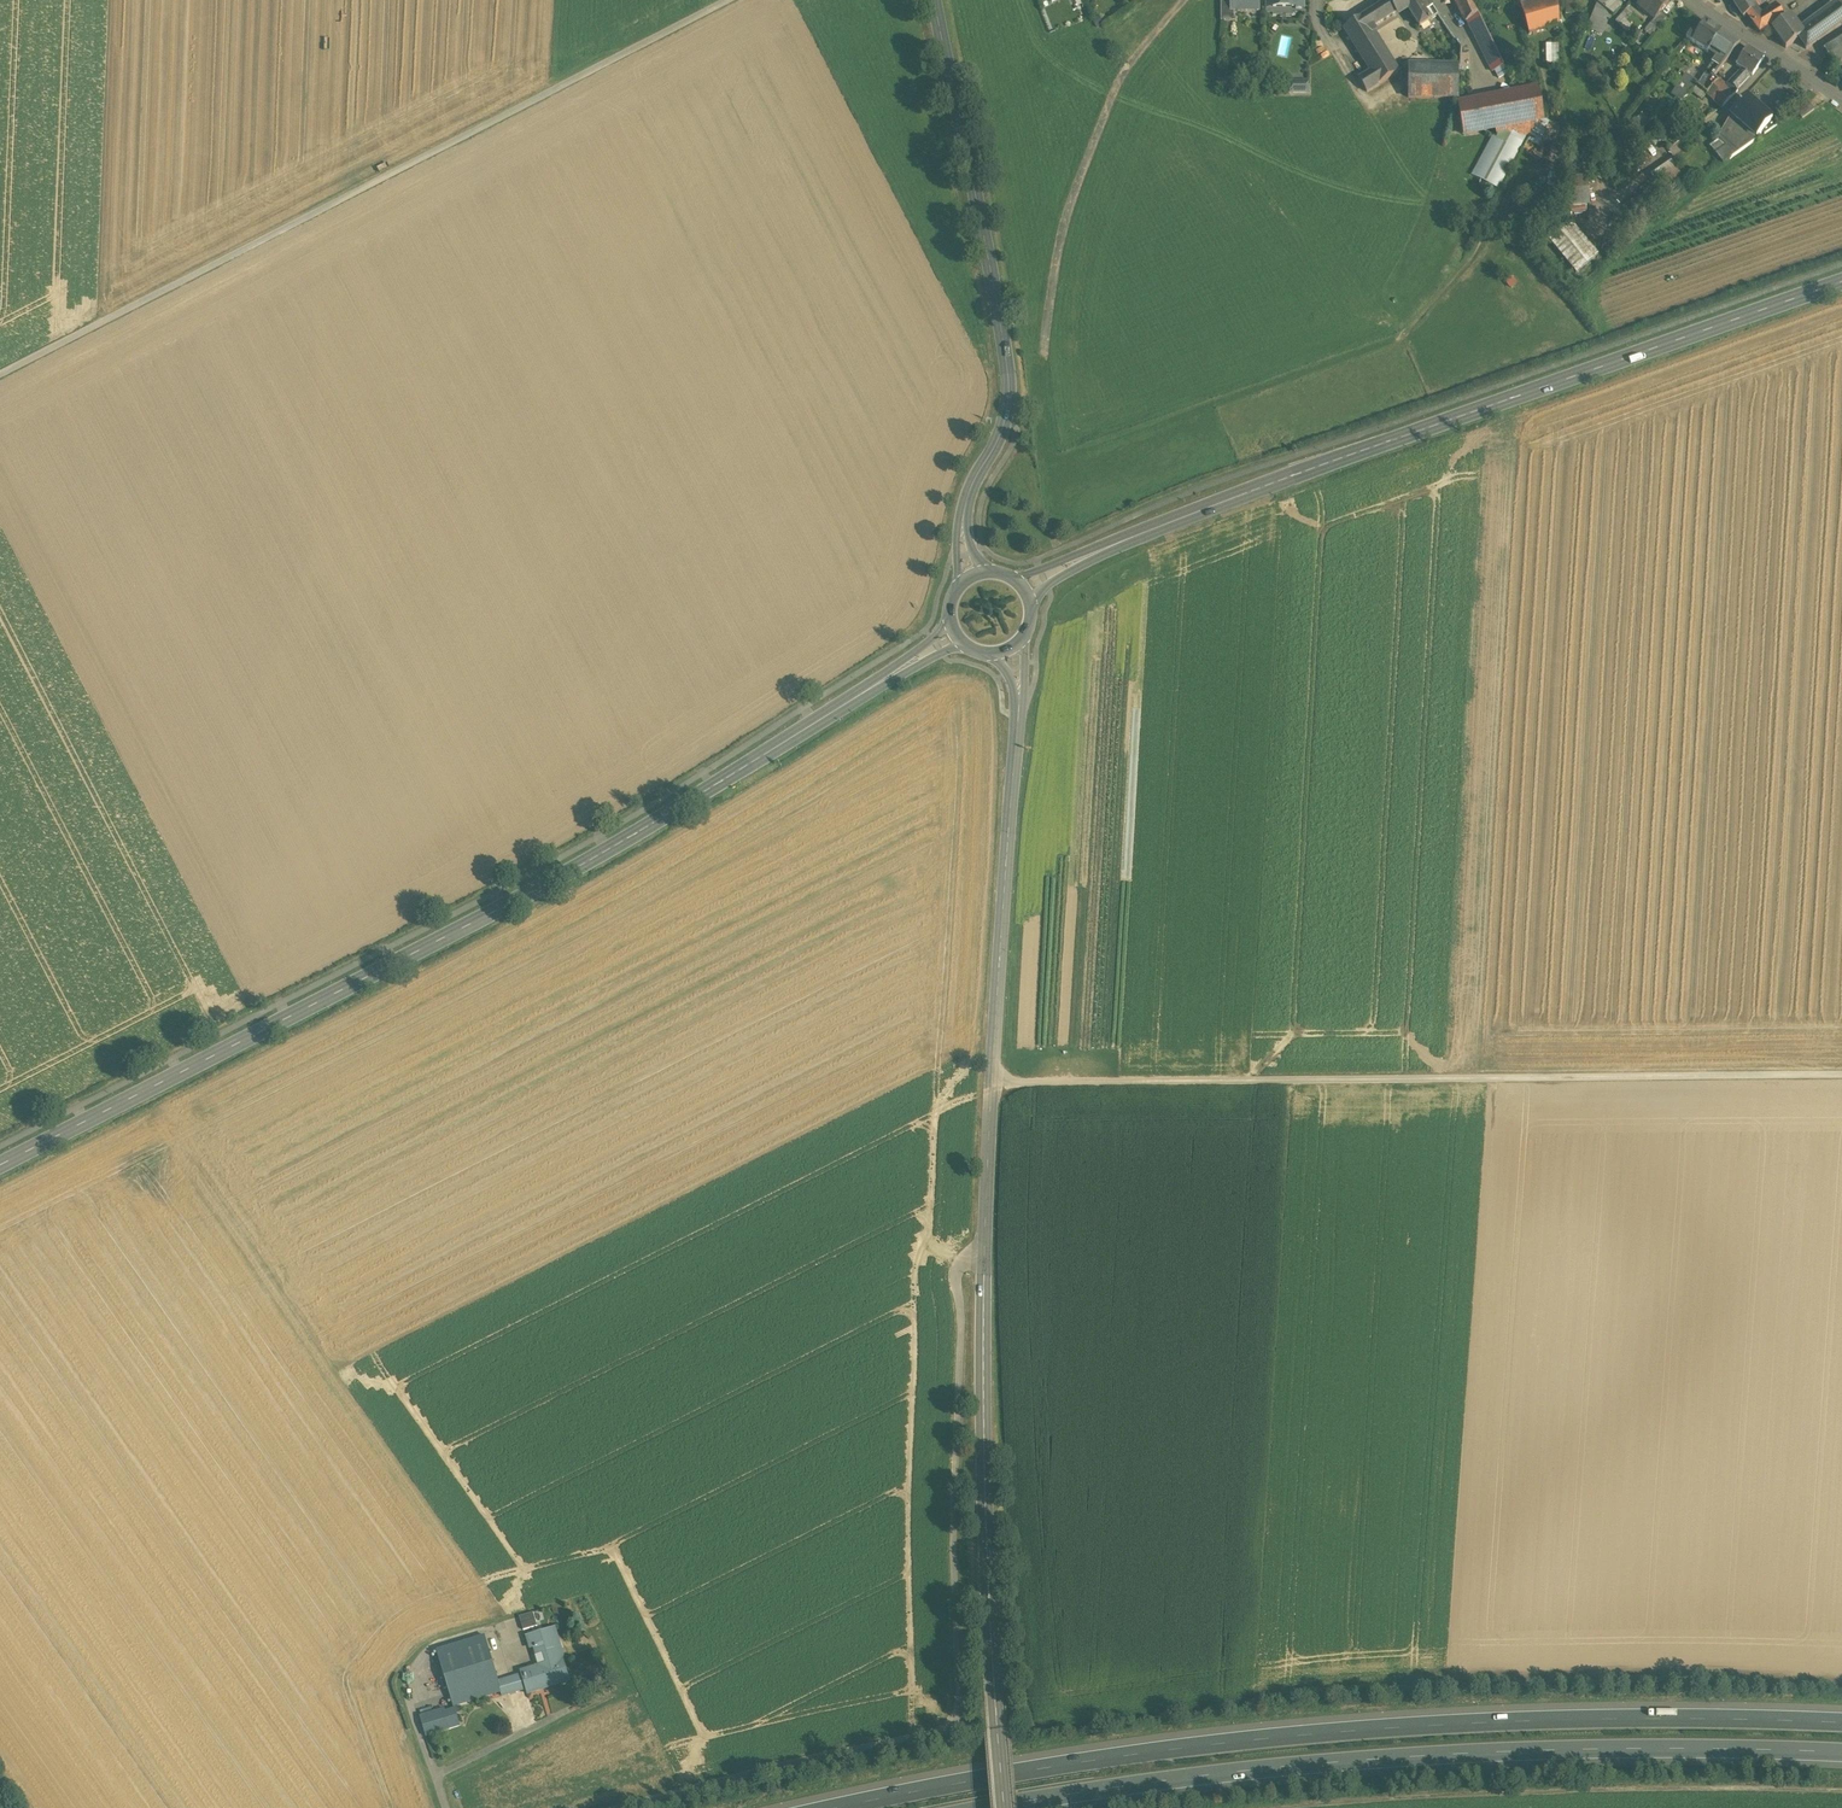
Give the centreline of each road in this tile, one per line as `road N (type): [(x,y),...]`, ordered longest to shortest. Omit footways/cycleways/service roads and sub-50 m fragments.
road 1 (tertiary): [(1018,712),(985,1255),(984,1488),(1005,1807)]
road 2 (motorway): [(1841,1728),(1547,1726),(1368,1737),(1041,1775),(875,1807)]
road 3 (secondary): [(761,757),(544,886),(0,1165)]
road 4 (track): [(1841,1081),(992,1084)]
road 5 (motorway): [(996,1807),(1083,1793),(1394,1767),(1709,1750),(1841,1758)]
road 6 (track): [(727,0),(0,386)]
road 7 (secondary): [(1841,280),(1254,490)]
road 8 (tertiary): [(935,0),(1010,390),(1004,422),(963,517),(971,576)]
road 9 (track): [(1337,1807),(1467,1798),(1841,1796)]
road 10 (track): [(1185,0),(1128,70),(1079,180),(1043,352)]
road 11 (secondary): [(1254,490),(1016,581)]
road 12 (secondary): [(1029,601),(1094,559),(1254,490)]
road 13 (secondary): [(761,757),(961,642)]
road 14 (secondary): [(951,627),(761,757)]
road 15 (residential): [(1841,103),(1691,0)]

